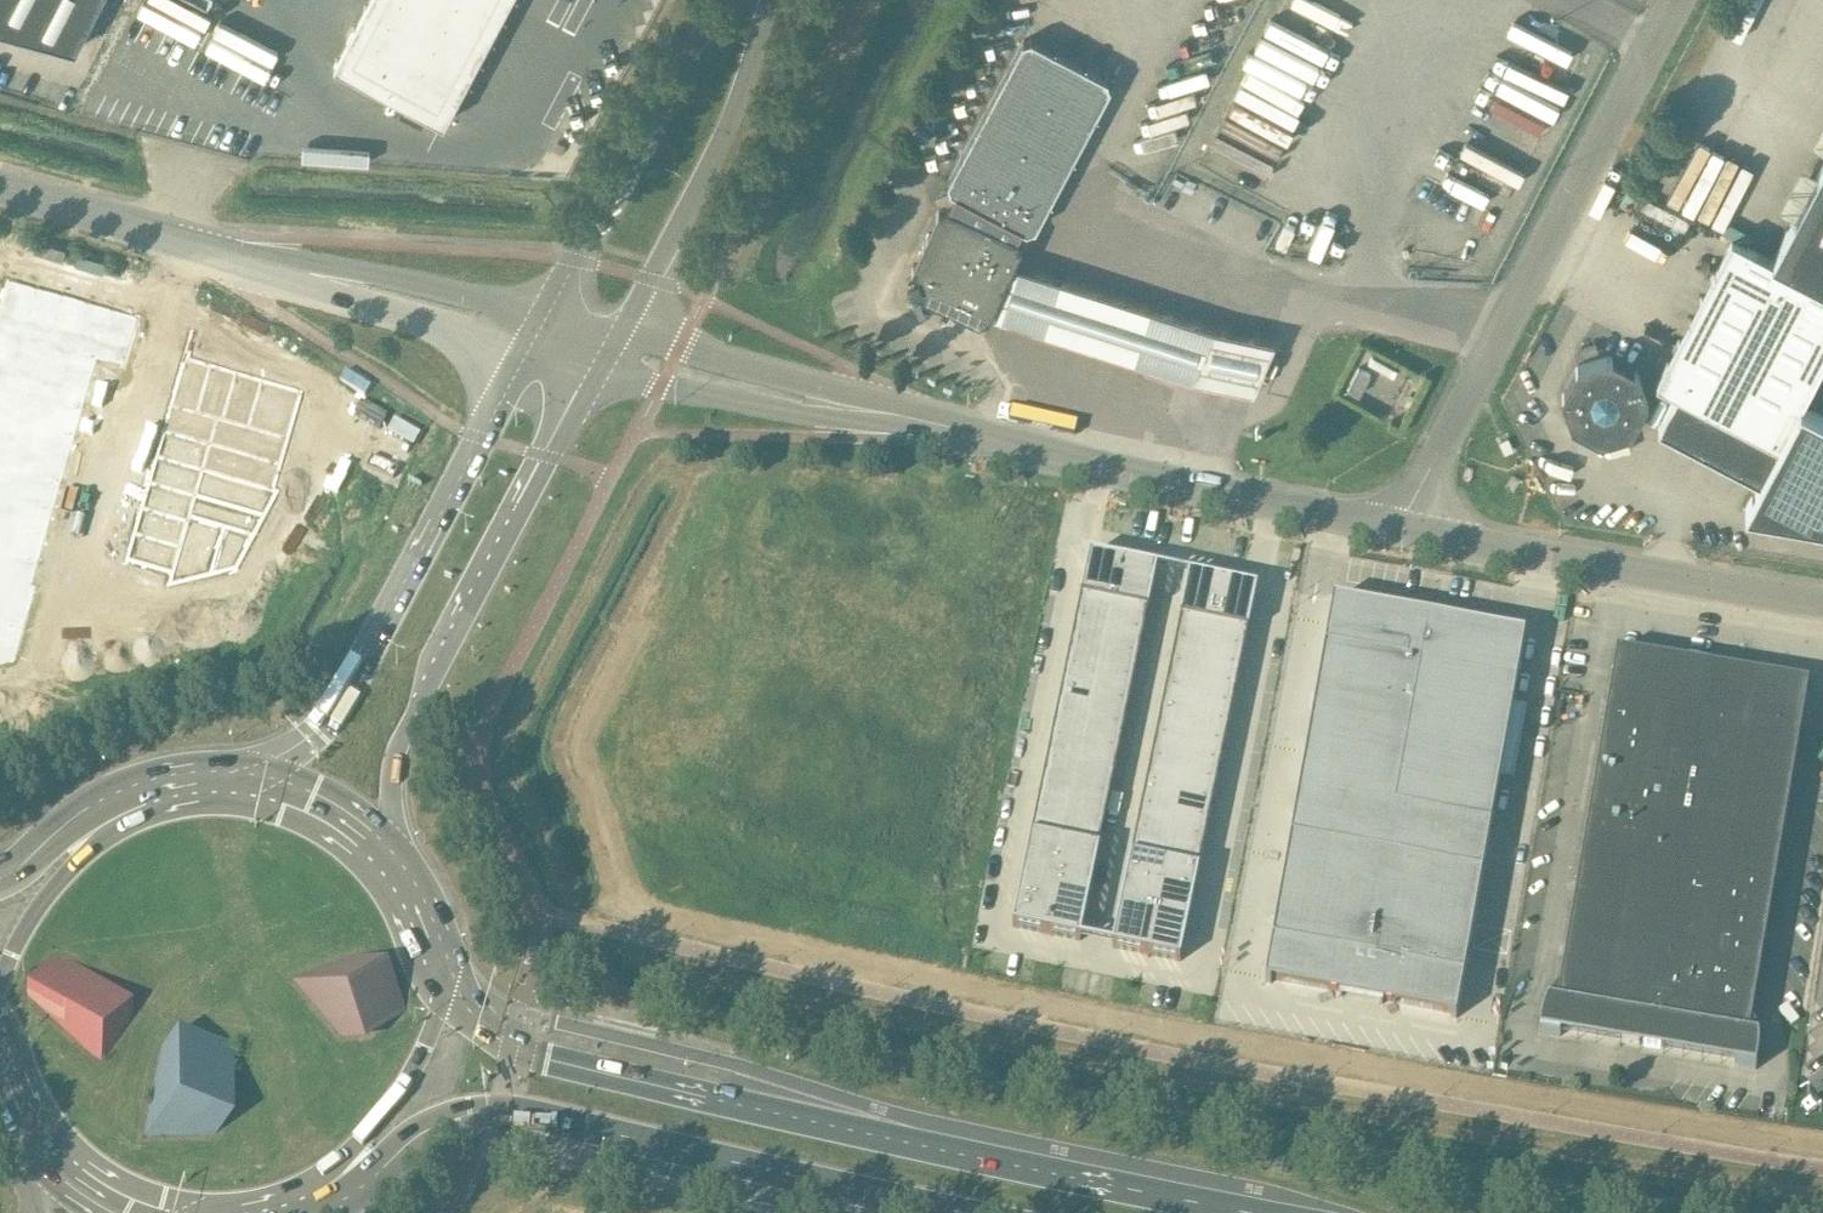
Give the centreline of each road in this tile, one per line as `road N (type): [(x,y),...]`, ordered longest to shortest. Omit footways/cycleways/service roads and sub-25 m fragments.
road 1 (trunk): [(1253,1212),(549,1061),(510,1049),(445,978)]
road 2 (trunk): [(379,1156),(473,1114),(533,1115),(967,1212)]
road 3 (unclassified): [(1401,528),(1676,0)]
road 4 (secondary): [(398,873),(391,808),(402,738),(595,379)]
road 5 (secondary): [(518,357),(338,715),(280,762),(231,780)]
road 6 (unclassified): [(1401,528),(1098,469),(960,429)]
road 7 (unclassified): [(1822,598),(1401,528)]
road 8 (unclassified): [(595,379),(801,415),(960,429)]
road 9 (secondary): [(728,0),(653,103),(542,310)]
road 10 (secondary): [(623,329),(726,131),(772,0)]
road 11 (unclassified): [(542,310),(192,243)]
road 12 (unclassified): [(960,429),(623,329)]
road 13 (unclassified): [(192,243),(302,288),(518,357)]
road 14 (unclassified): [(192,243),(0,188)]
road 15 (trunk): [(398,873),(330,812),(231,780)]
road 16 (trunk): [(379,1156),(430,1058),(445,978)]
road 17 (trunk): [(95,820),(48,889),(0,986)]
road 18 (trunk): [(231,780),(157,788),(95,820)]

